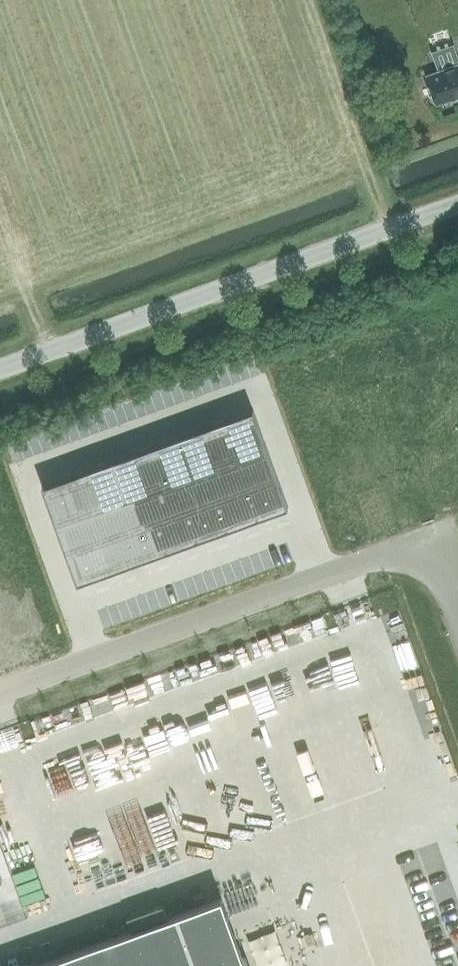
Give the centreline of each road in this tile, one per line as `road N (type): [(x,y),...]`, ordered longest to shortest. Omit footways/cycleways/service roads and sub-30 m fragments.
road 1 (unclassified): [(457,612),(439,566),(426,555),(388,553),(0,694)]
road 2 (unclassified): [(0,368),(457,202)]

